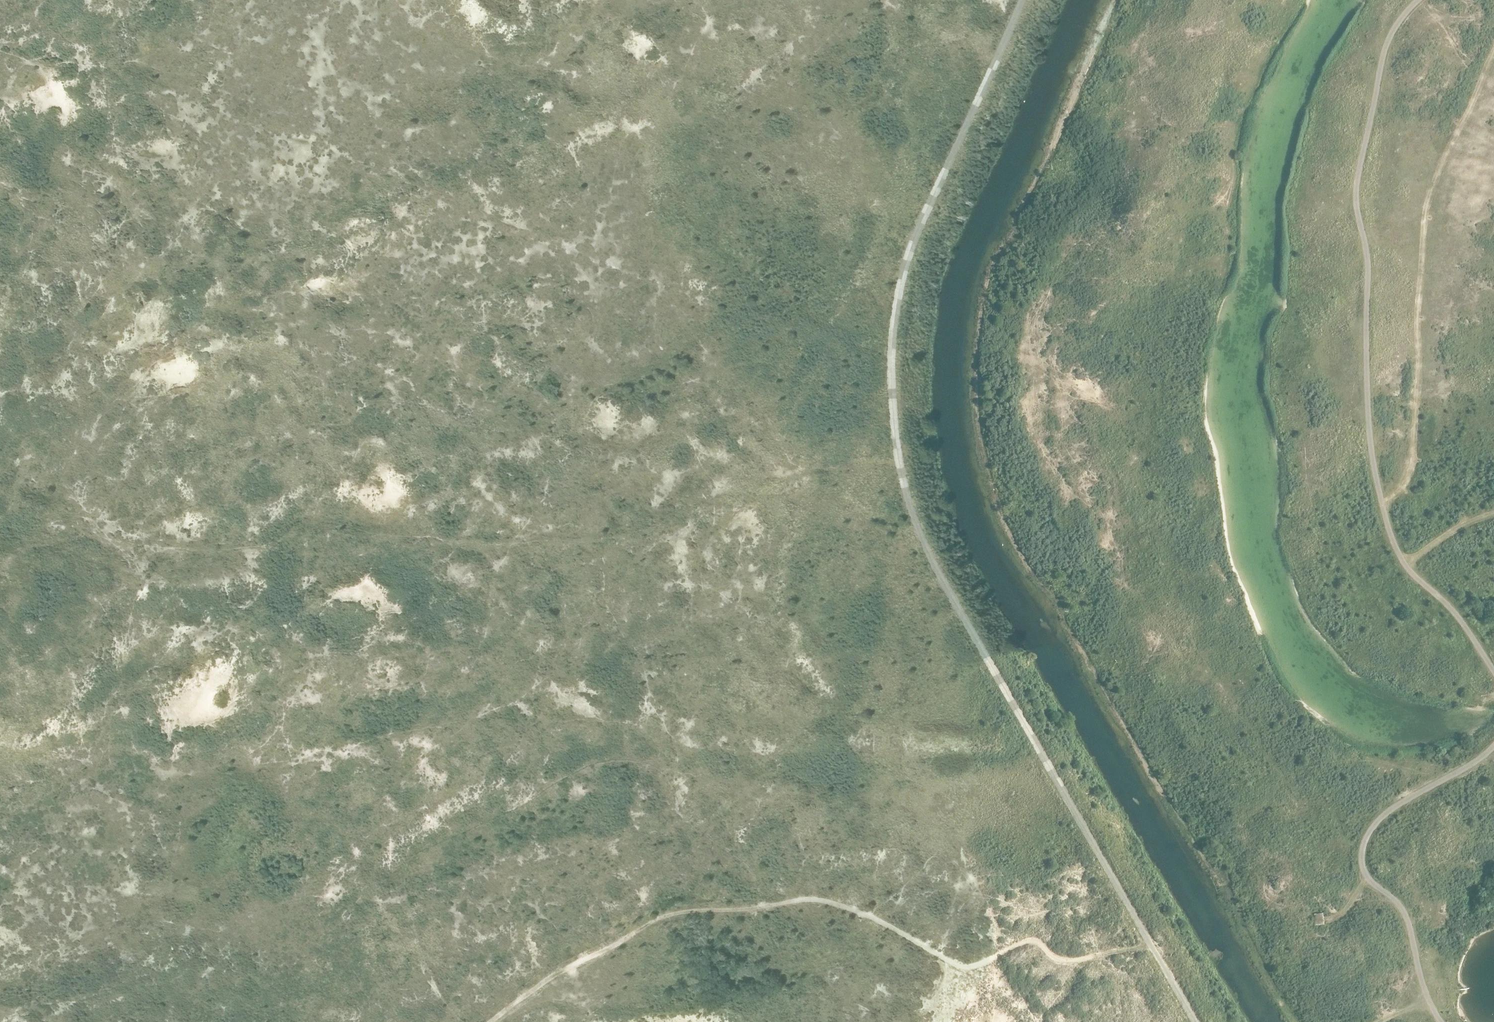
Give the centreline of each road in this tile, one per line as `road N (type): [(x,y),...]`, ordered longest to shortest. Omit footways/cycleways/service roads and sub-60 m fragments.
road 1 (track): [(1196,1021),(924,544),(896,439),(897,305),(916,233),(1020,0)]

